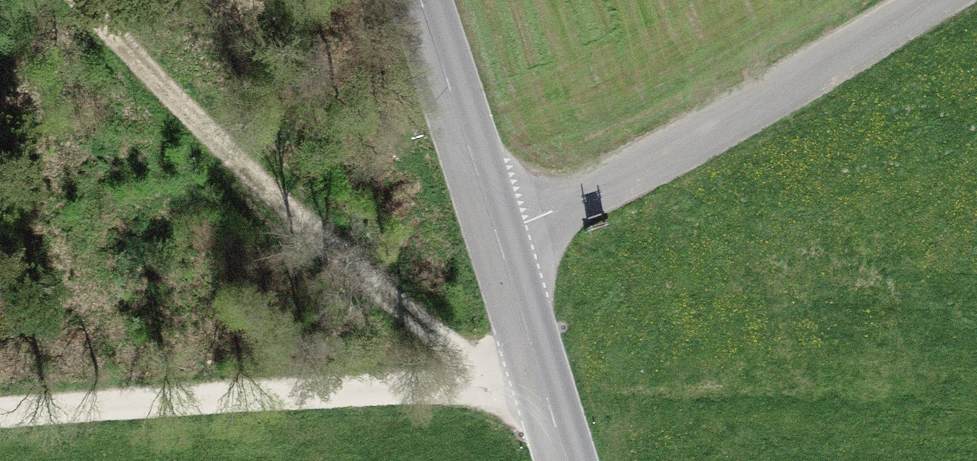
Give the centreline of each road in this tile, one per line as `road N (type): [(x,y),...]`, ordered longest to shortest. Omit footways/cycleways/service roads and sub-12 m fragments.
road 1 (track): [(74,0),(209,141),(401,315),(455,355),(533,378)]
road 2 (track): [(0,409),(533,378)]
road 3 (unclassified): [(494,243),(751,109),(923,0)]
road 4 (secondary): [(410,0),(494,243)]
road 5 (secondary): [(494,243),(558,460)]

